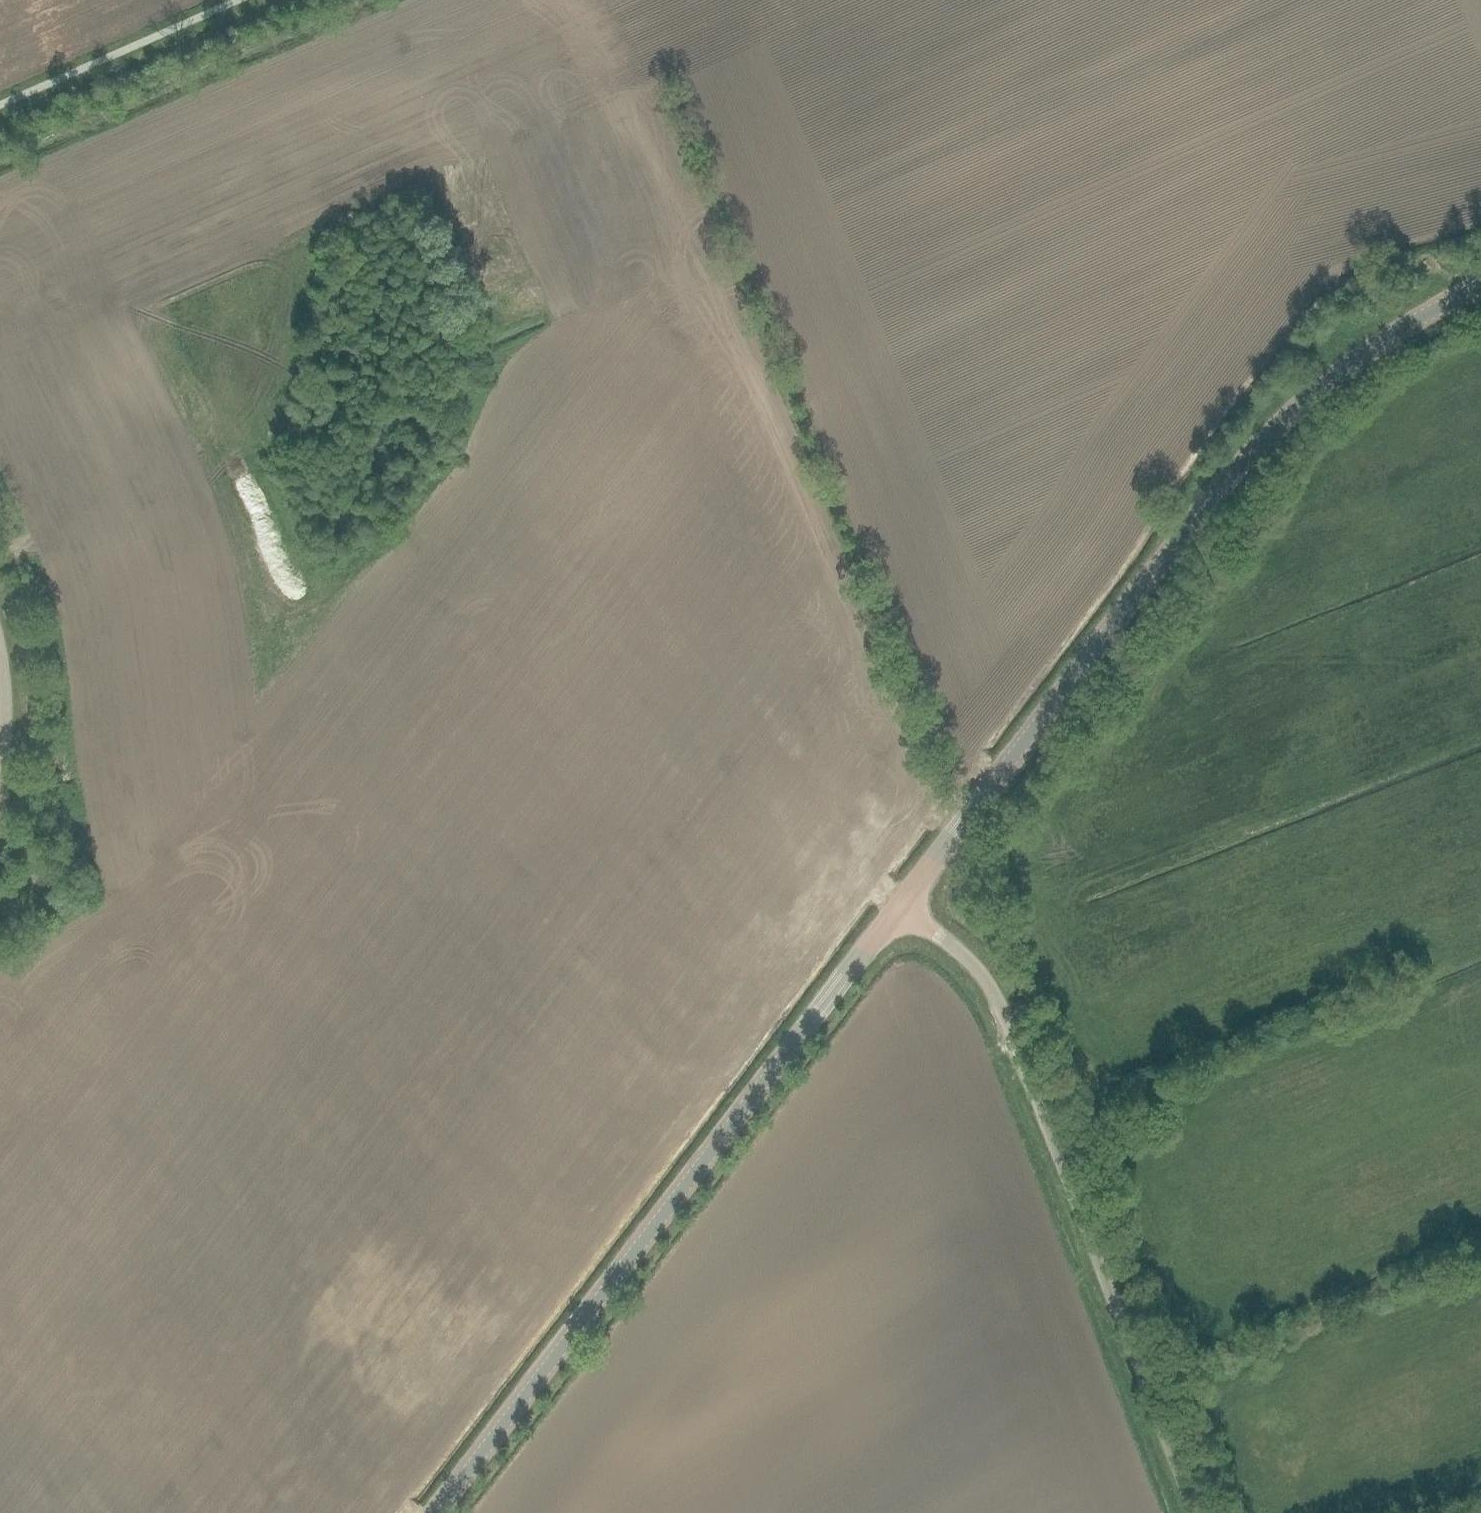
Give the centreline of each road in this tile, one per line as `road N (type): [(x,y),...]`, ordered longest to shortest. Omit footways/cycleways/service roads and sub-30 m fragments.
road 1 (tertiary): [(902,906),(1154,579),(1329,379),(1400,327),(1480,284)]
road 2 (tertiary): [(438,1512),(902,906)]
road 3 (unclassified): [(1197,1512),(1011,1026),(973,962),(902,906)]
road 4 (unclassified): [(0,797),(12,701),(0,654)]

